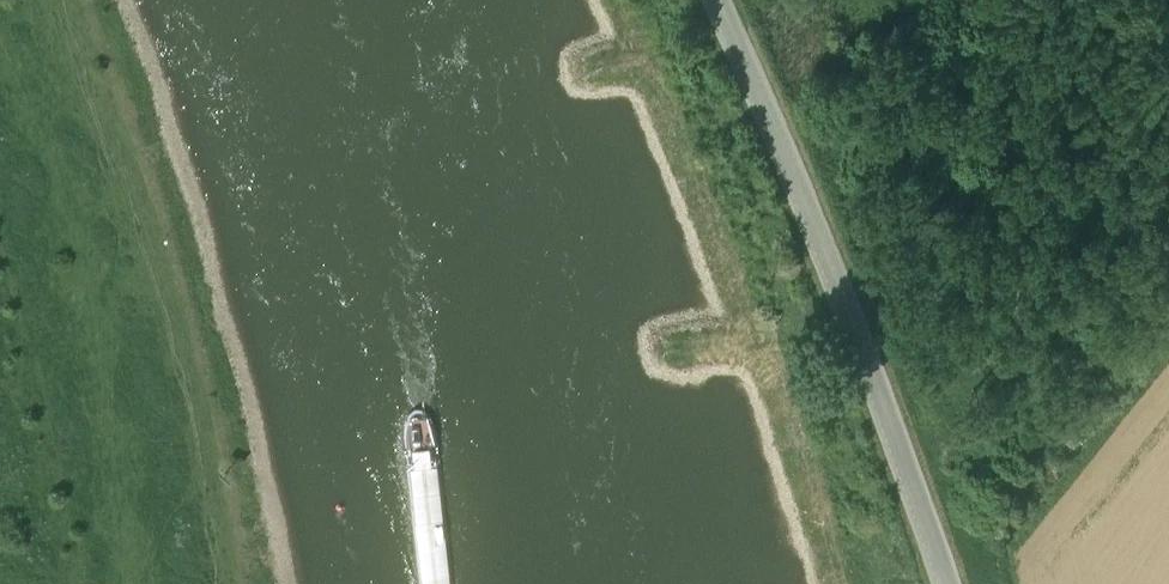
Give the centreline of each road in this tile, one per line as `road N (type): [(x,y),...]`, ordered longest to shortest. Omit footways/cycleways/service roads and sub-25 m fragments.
road 1 (unclassified): [(934,583),(854,352),(705,0)]

